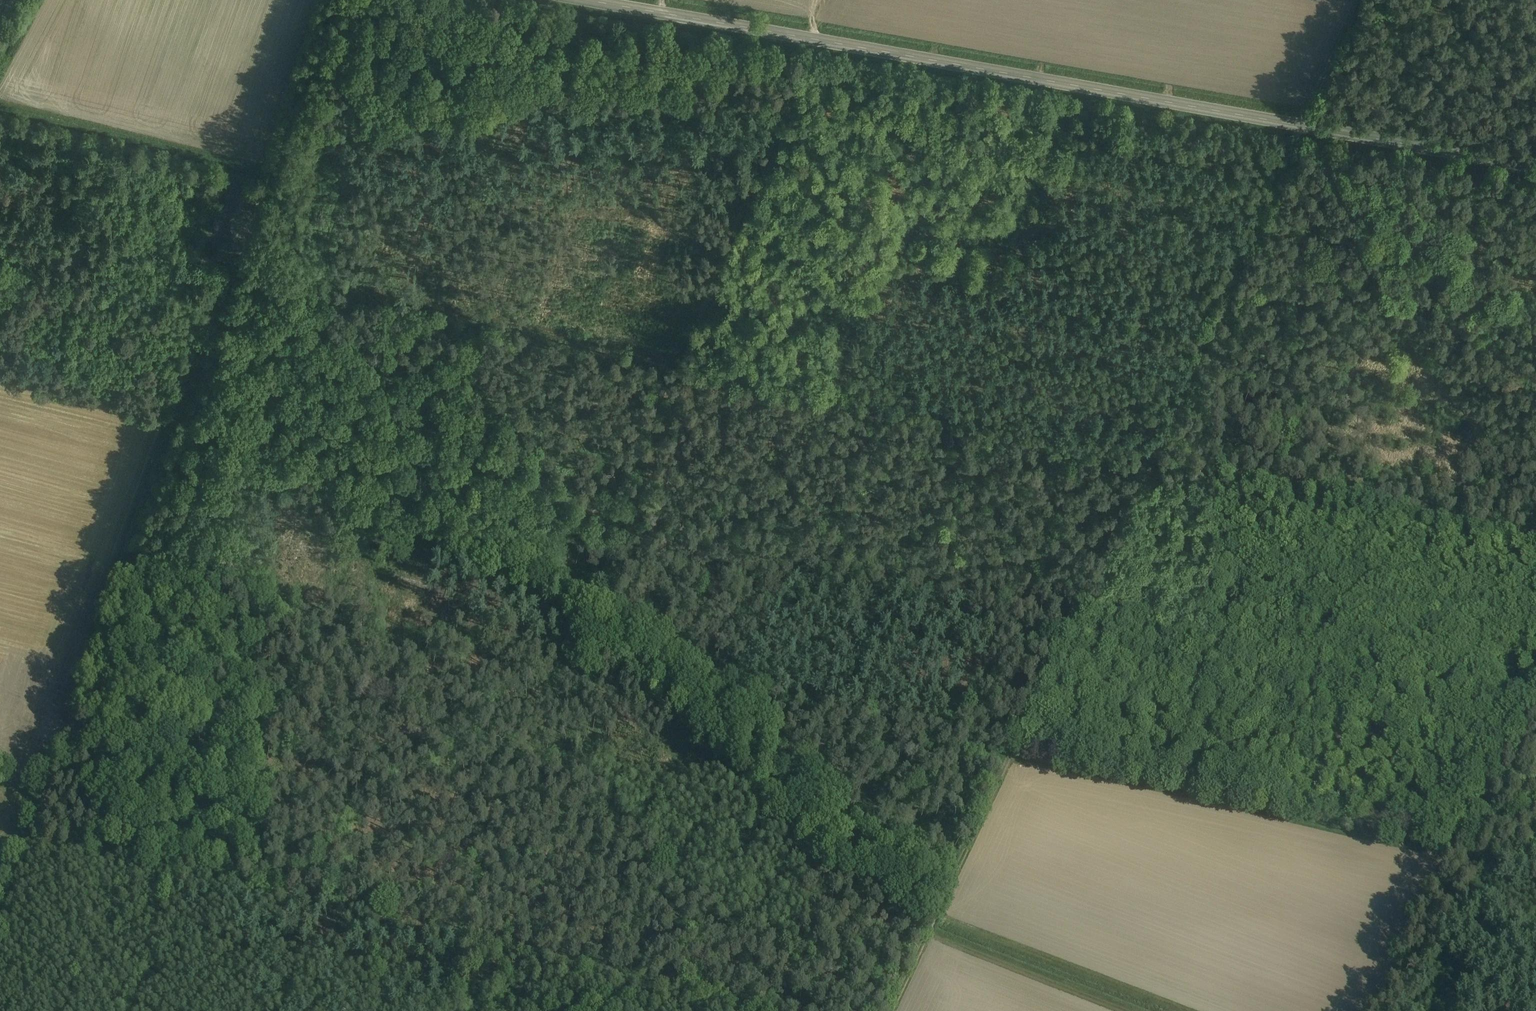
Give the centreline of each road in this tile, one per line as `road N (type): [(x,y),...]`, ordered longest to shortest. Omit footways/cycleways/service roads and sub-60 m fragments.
road 1 (track): [(1443,867),(138,565)]
road 2 (track): [(1535,546),(247,264)]
road 3 (track): [(442,1010),(806,37)]
road 4 (track): [(890,1010),(1314,128)]
road 5 (tertiary): [(1535,163),(598,0)]
road 6 (track): [(813,1010),(34,847)]
road 7 (track): [(346,0),(138,565)]
road 8 (track): [(0,941),(138,565)]
road 9 (track): [(0,144),(188,201)]
road 10 (track): [(1535,697),(1443,867)]
road 11 (track): [(1370,0),(1314,128)]

